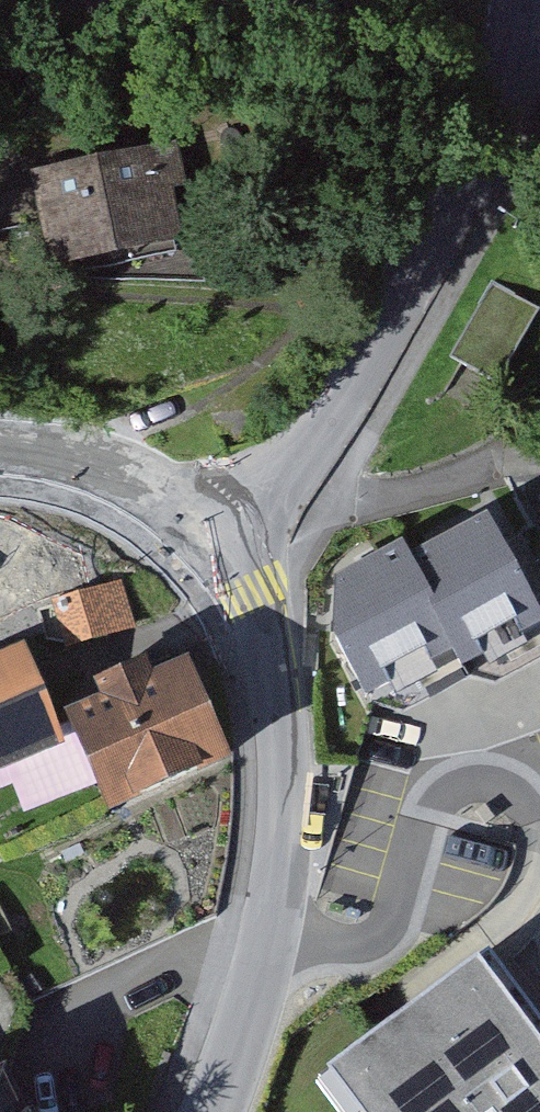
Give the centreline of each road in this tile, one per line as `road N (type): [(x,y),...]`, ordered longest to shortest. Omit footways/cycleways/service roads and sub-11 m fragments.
road 1 (residential): [(221,541),(290,476),(404,326),(484,155),(526,32),(526,0)]
road 2 (tertiary): [(213,1111),(268,954),(283,874),(284,785),(268,651),(251,594),(221,541)]
road 3 (tertiary): [(221,541),(194,510),(143,479),(85,460),(0,450)]
road 4 (track): [(326,507),(539,462)]

